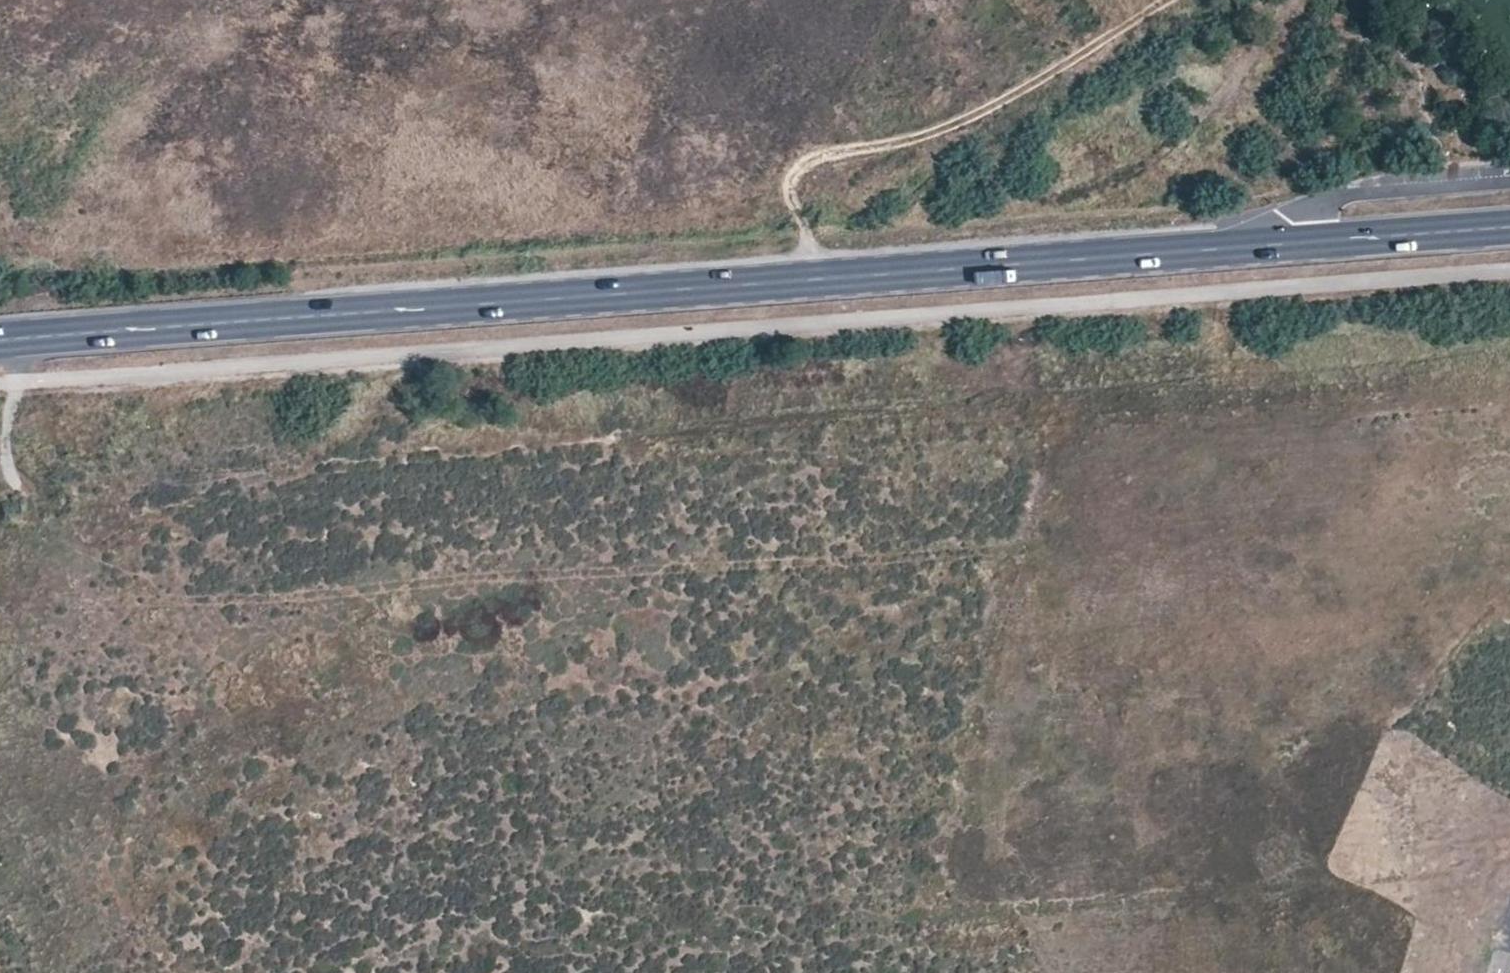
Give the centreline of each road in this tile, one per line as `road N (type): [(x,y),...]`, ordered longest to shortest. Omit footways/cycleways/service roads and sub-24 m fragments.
road 1 (primary): [(1509,226),(0,342)]
road 2 (track): [(0,530),(17,498),(8,443),(27,384)]

